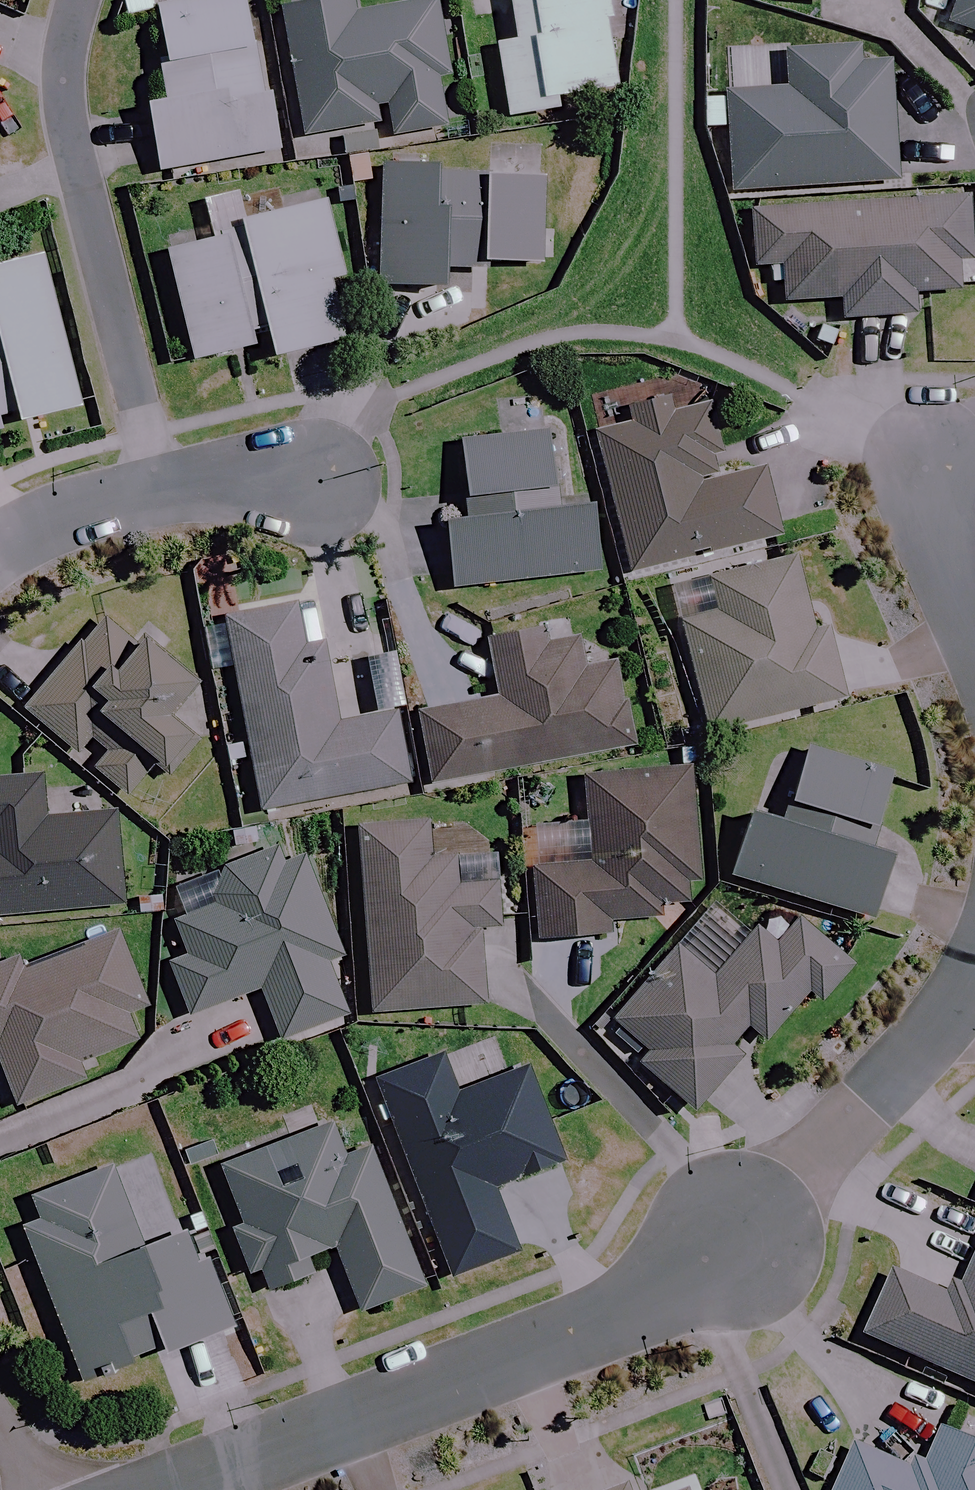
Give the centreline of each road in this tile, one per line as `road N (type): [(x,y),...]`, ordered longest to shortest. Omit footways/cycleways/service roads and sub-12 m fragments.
road 1 (residential): [(177,1489),(631,1314),(736,1252),(826,1140),(974,988)]
road 2 (residential): [(171,493),(66,82),(85,0)]
road 3 (residential): [(974,631),(915,481),(974,435)]
road 4 (residential): [(0,567),(13,553),(171,493)]
road 5 (residential): [(171,493),(297,466)]

